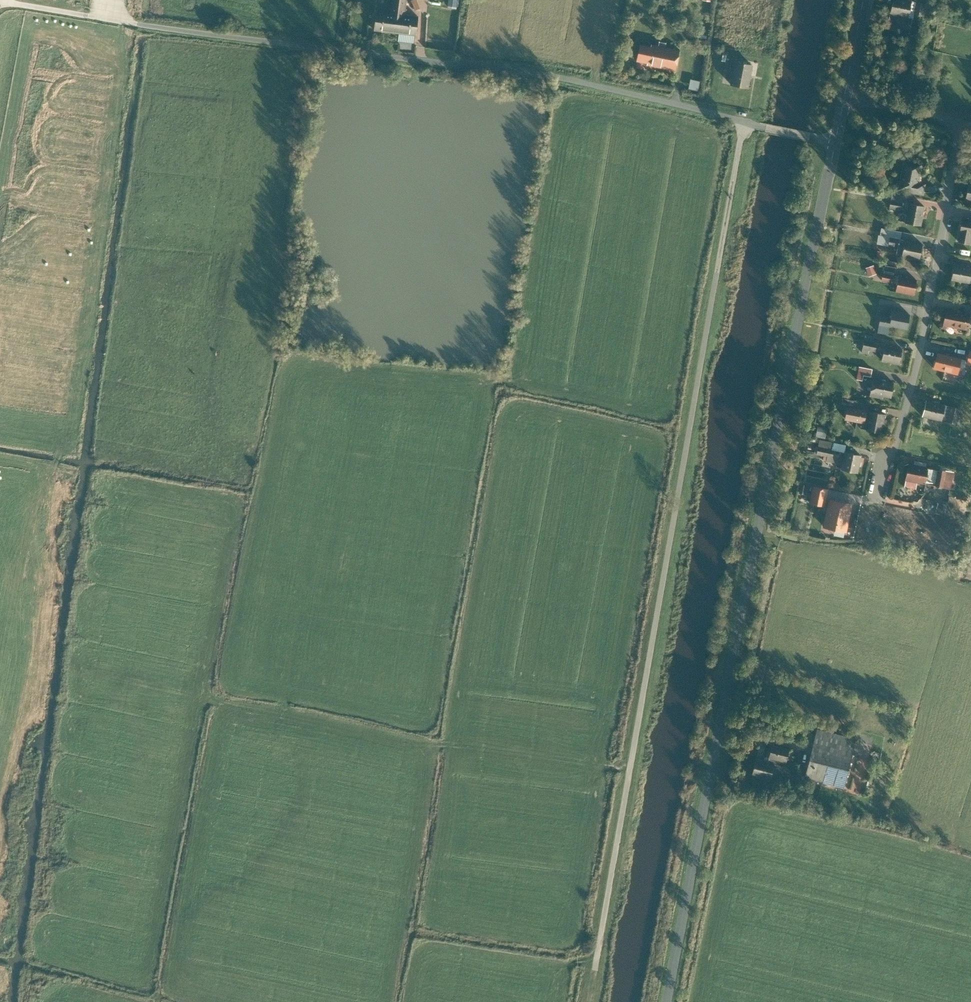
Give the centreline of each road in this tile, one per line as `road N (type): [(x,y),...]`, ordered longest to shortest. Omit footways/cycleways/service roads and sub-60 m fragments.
road 1 (track): [(588,1001),(741,121)]
road 2 (tertiary): [(667,1001),(835,141)]
road 3 (residential): [(835,141),(551,77),(131,23),(109,3)]
road 4 (residential): [(958,124),(925,336),(882,482)]

